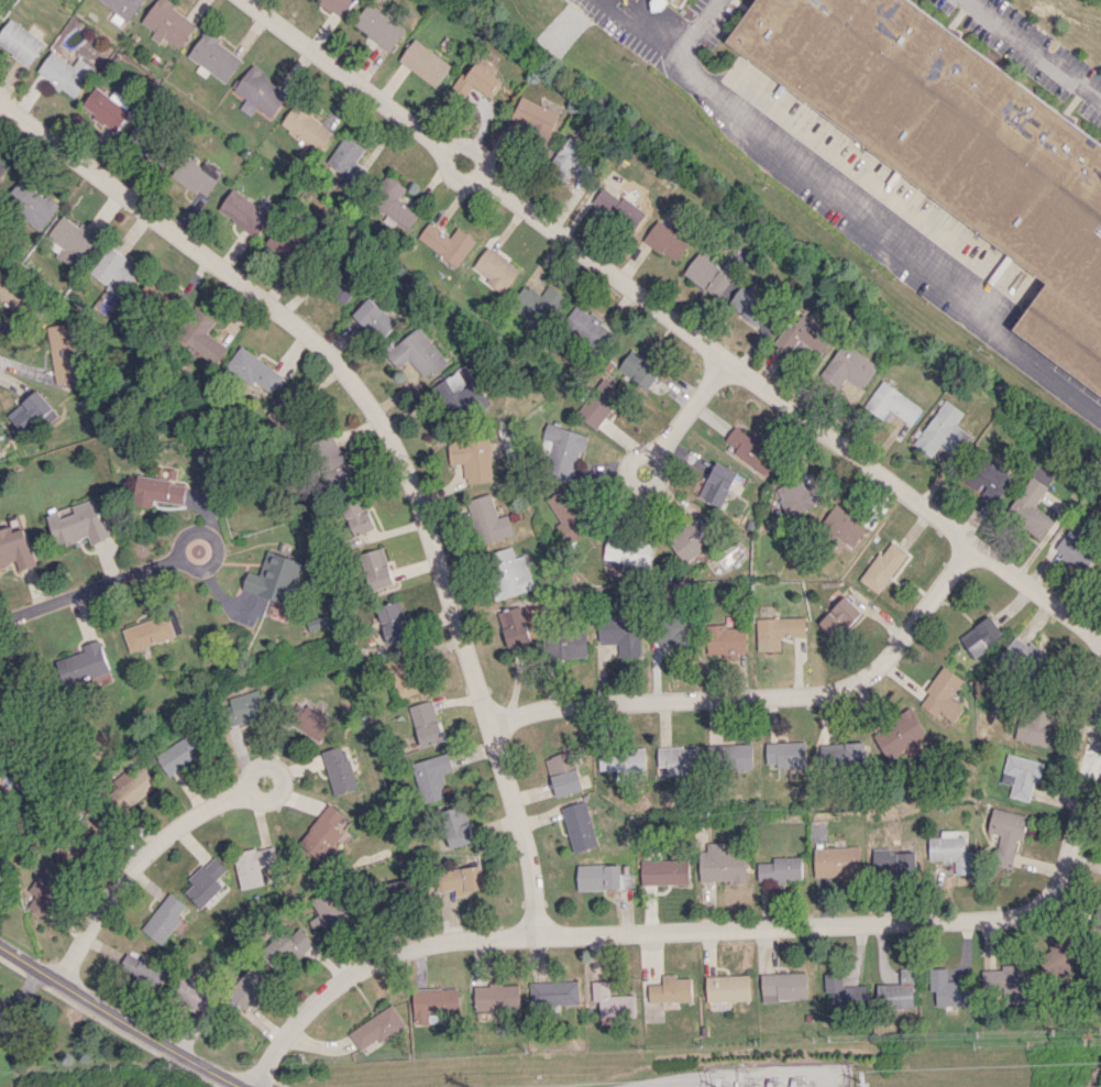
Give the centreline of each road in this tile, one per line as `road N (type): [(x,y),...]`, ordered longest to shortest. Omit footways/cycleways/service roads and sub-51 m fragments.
road 1 (residential): [(1100,645),(241,0)]
road 2 (residential): [(0,102),(340,370),(383,420),(491,725),(539,938)]
road 3 (residential): [(247,1086),(328,990),(364,965),(444,940),(1017,913),(1066,865),(1100,730)]
road 4 (residential): [(491,725),(565,704),(802,695),(861,681),(969,545)]
road 5 (residential): [(56,979),(159,842),(244,792),(254,768),(267,765),(280,777),(276,795),(244,792)]
road 6 (secondary): [(0,946),(247,1086)]
road 7 (residential): [(729,361),(654,457),(640,452),(627,462),(629,484),(659,480),(654,457)]
road 8 (residential): [(0,619),(175,557)]

